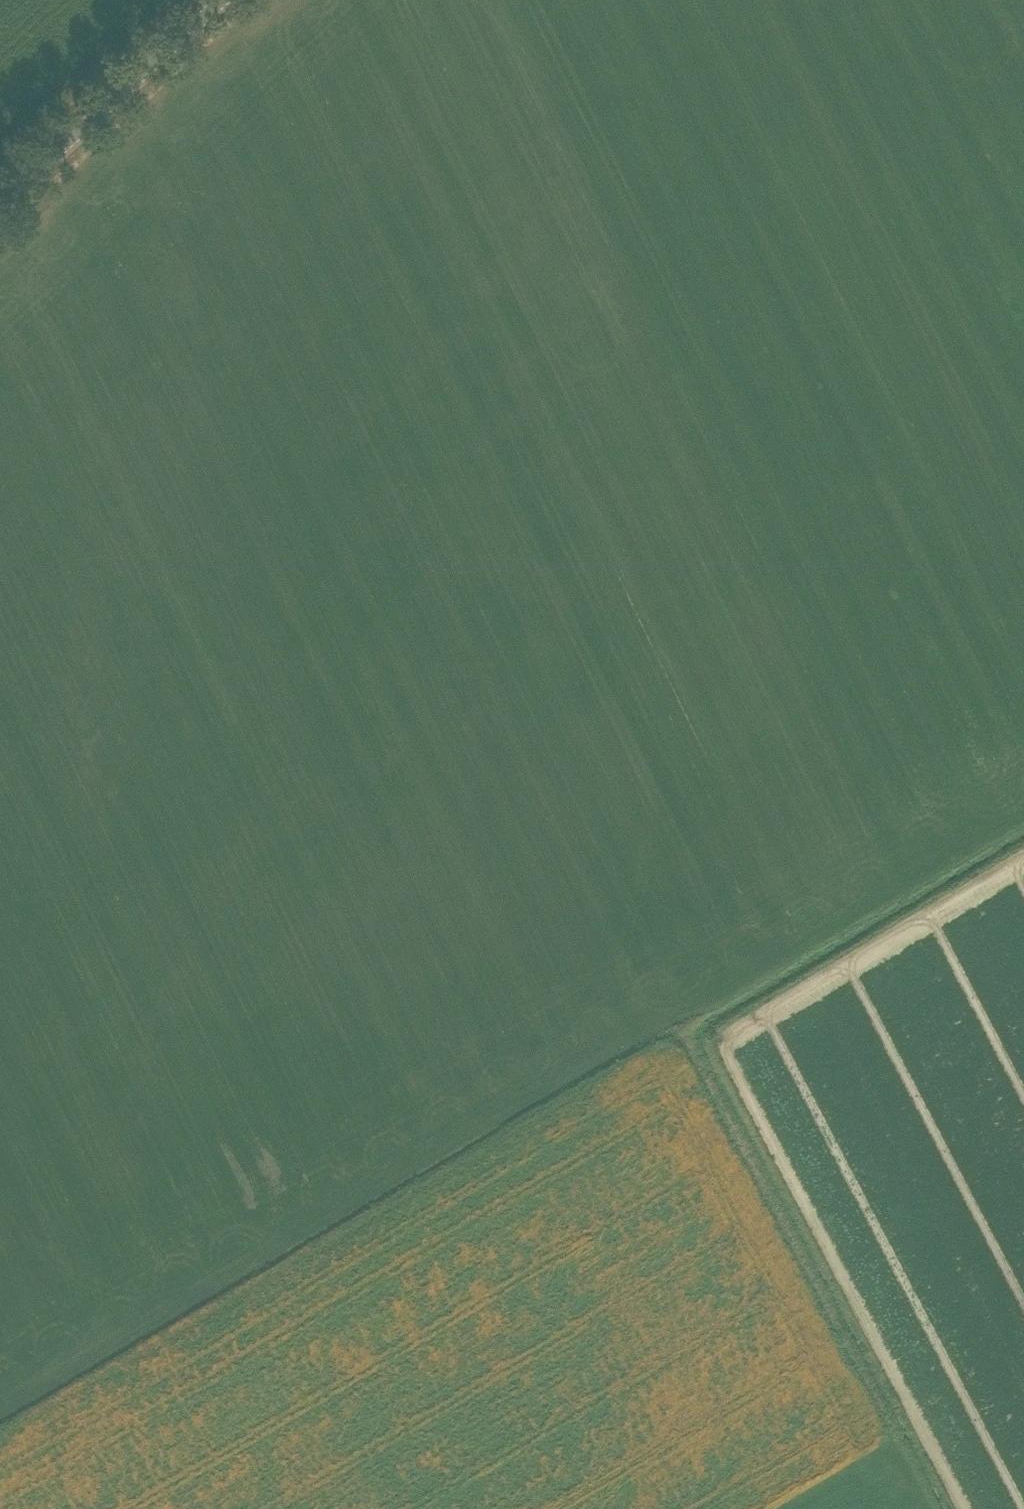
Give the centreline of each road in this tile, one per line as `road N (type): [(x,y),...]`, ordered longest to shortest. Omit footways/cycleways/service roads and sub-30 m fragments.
road 1 (tertiary): [(0,177),(192,0)]

